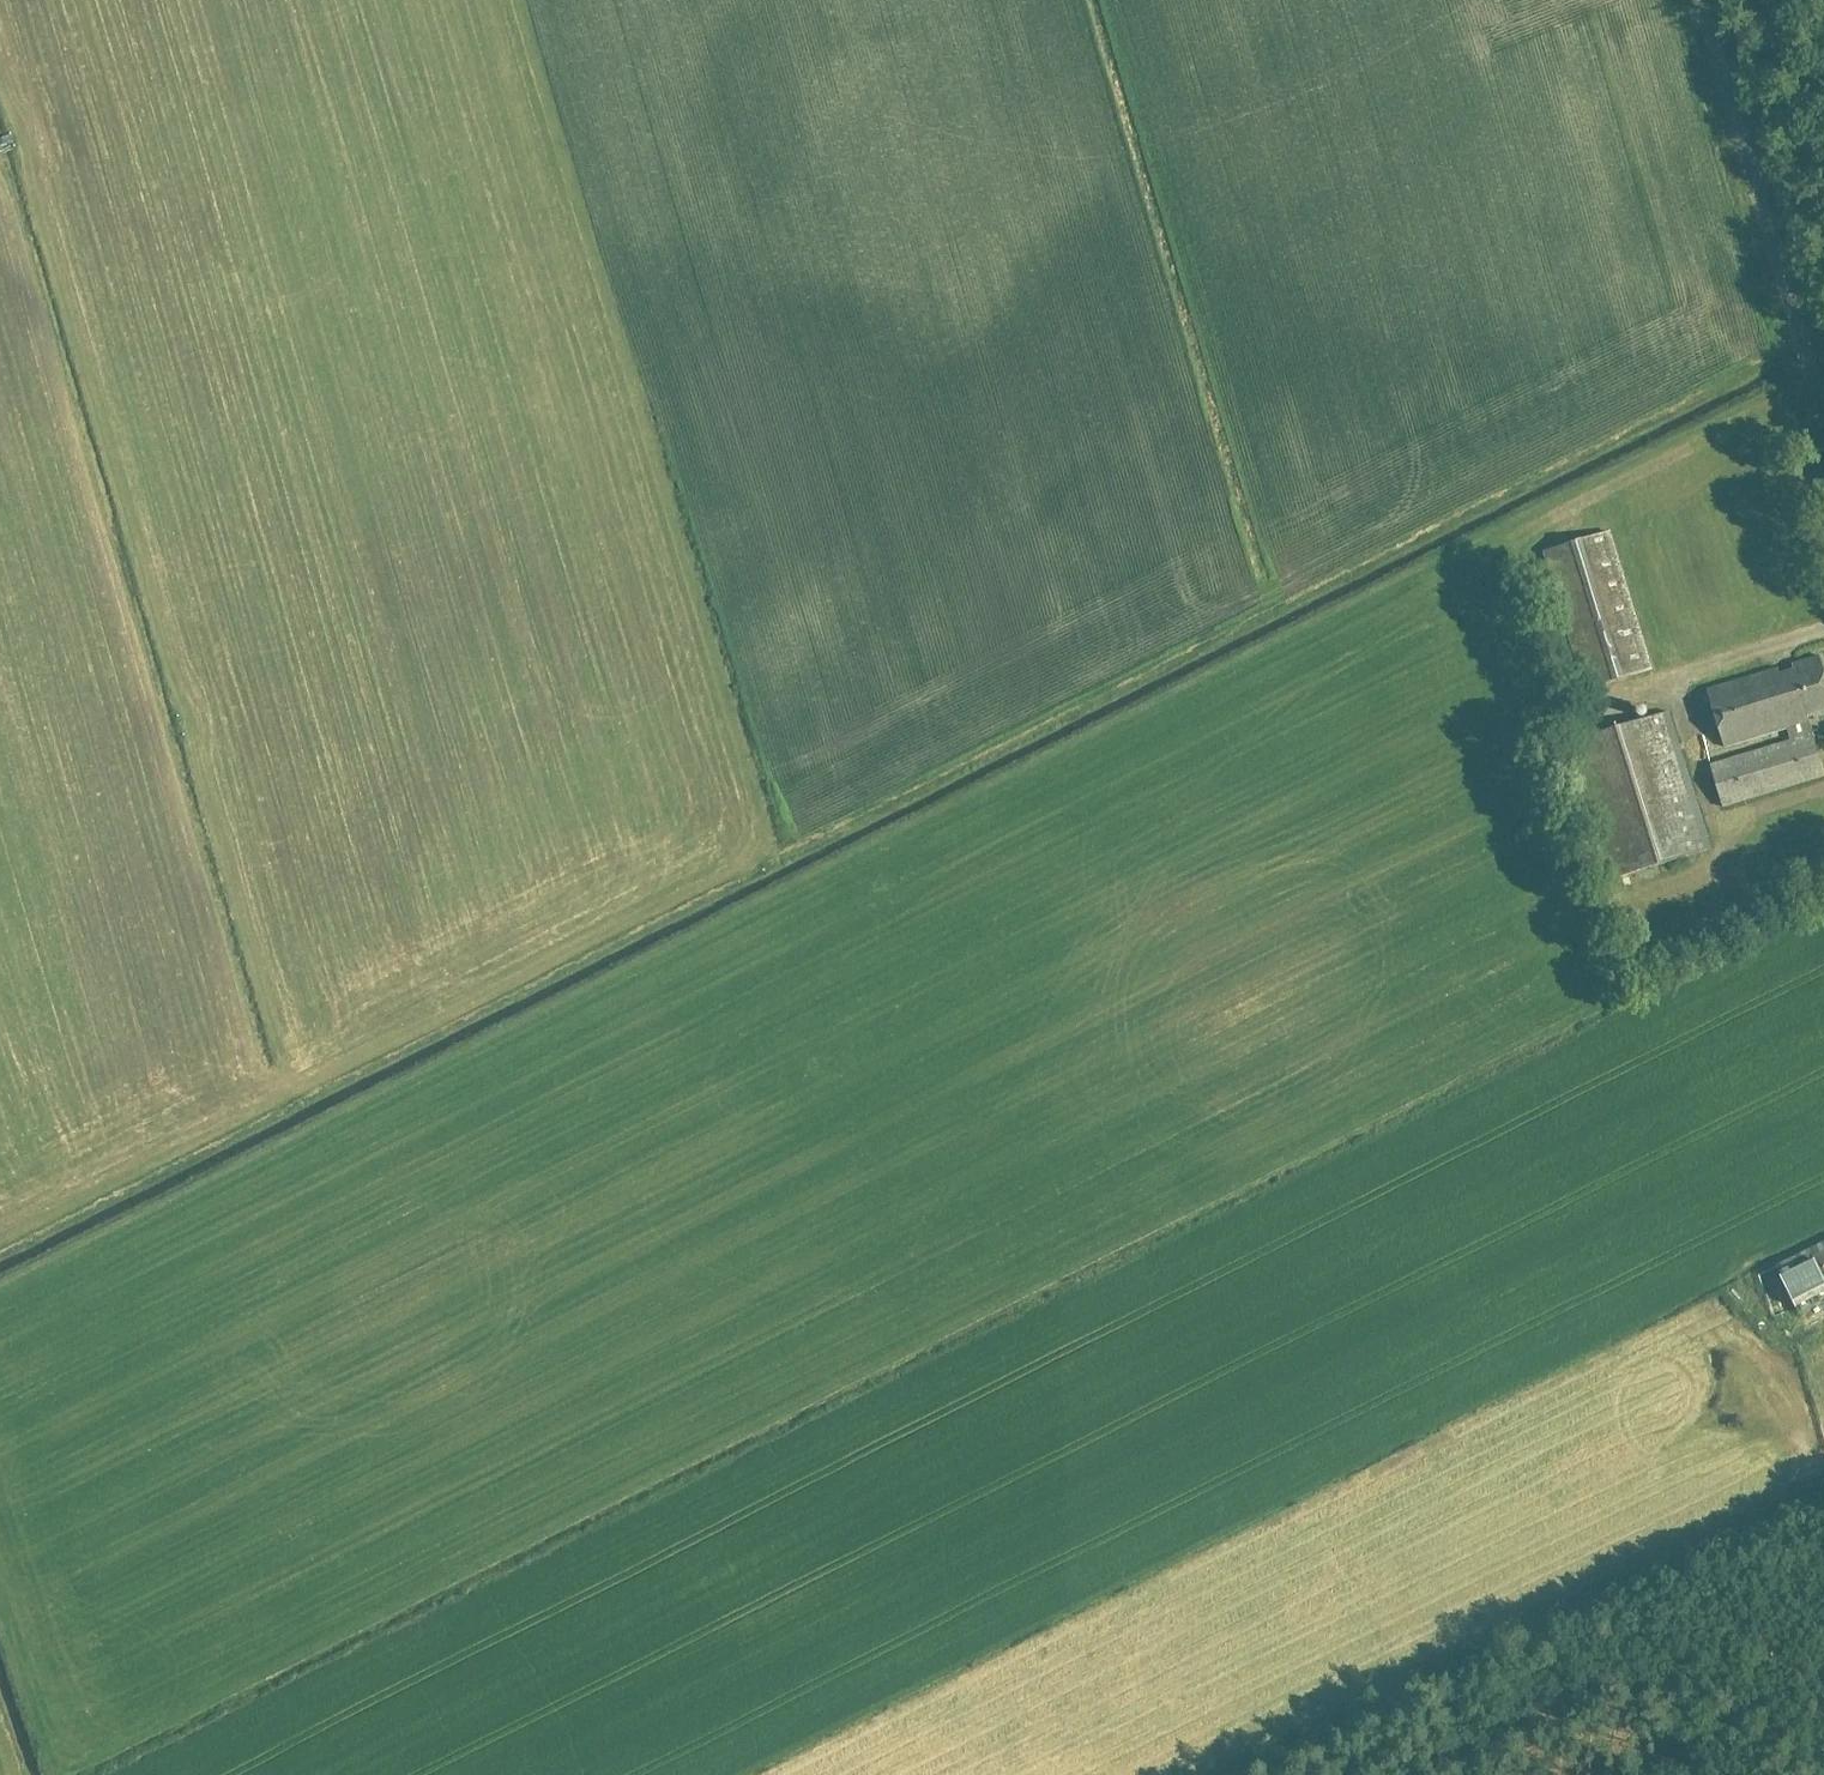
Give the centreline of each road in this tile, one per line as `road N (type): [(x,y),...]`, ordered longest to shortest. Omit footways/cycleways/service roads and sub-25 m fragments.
road 1 (unclassified): [(1823,416),(1701,0)]

